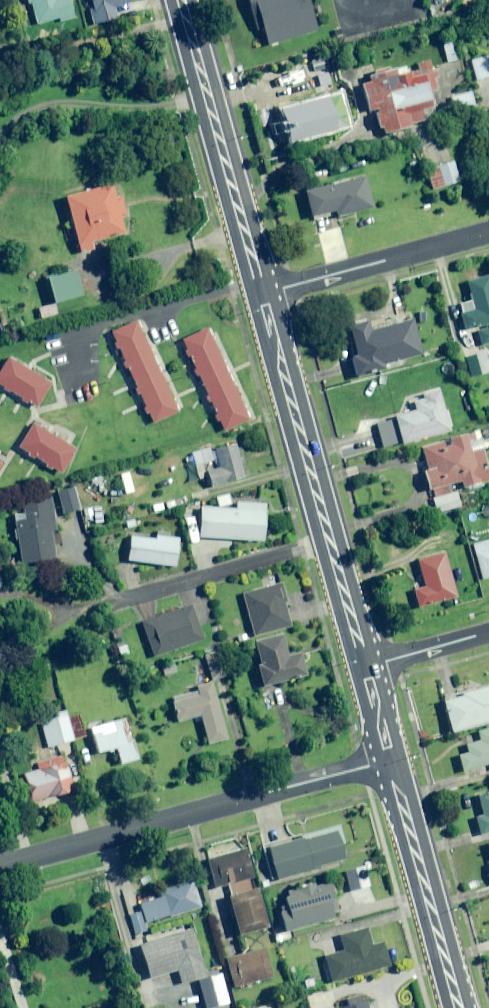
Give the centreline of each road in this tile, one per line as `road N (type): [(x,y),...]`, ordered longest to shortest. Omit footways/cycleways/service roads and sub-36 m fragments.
road 1 (residential): [(0,868),(387,762)]
road 2 (primary): [(181,0),(267,293)]
road 3 (primary): [(387,762),(459,1007)]
road 4 (primary): [(267,293),(329,539)]
road 5 (residential): [(97,608),(329,539)]
road 6 (residential): [(267,293),(488,232)]
road 7 (primary): [(329,539),(358,646),(371,666)]
road 8 (residential): [(371,666),(488,633)]

